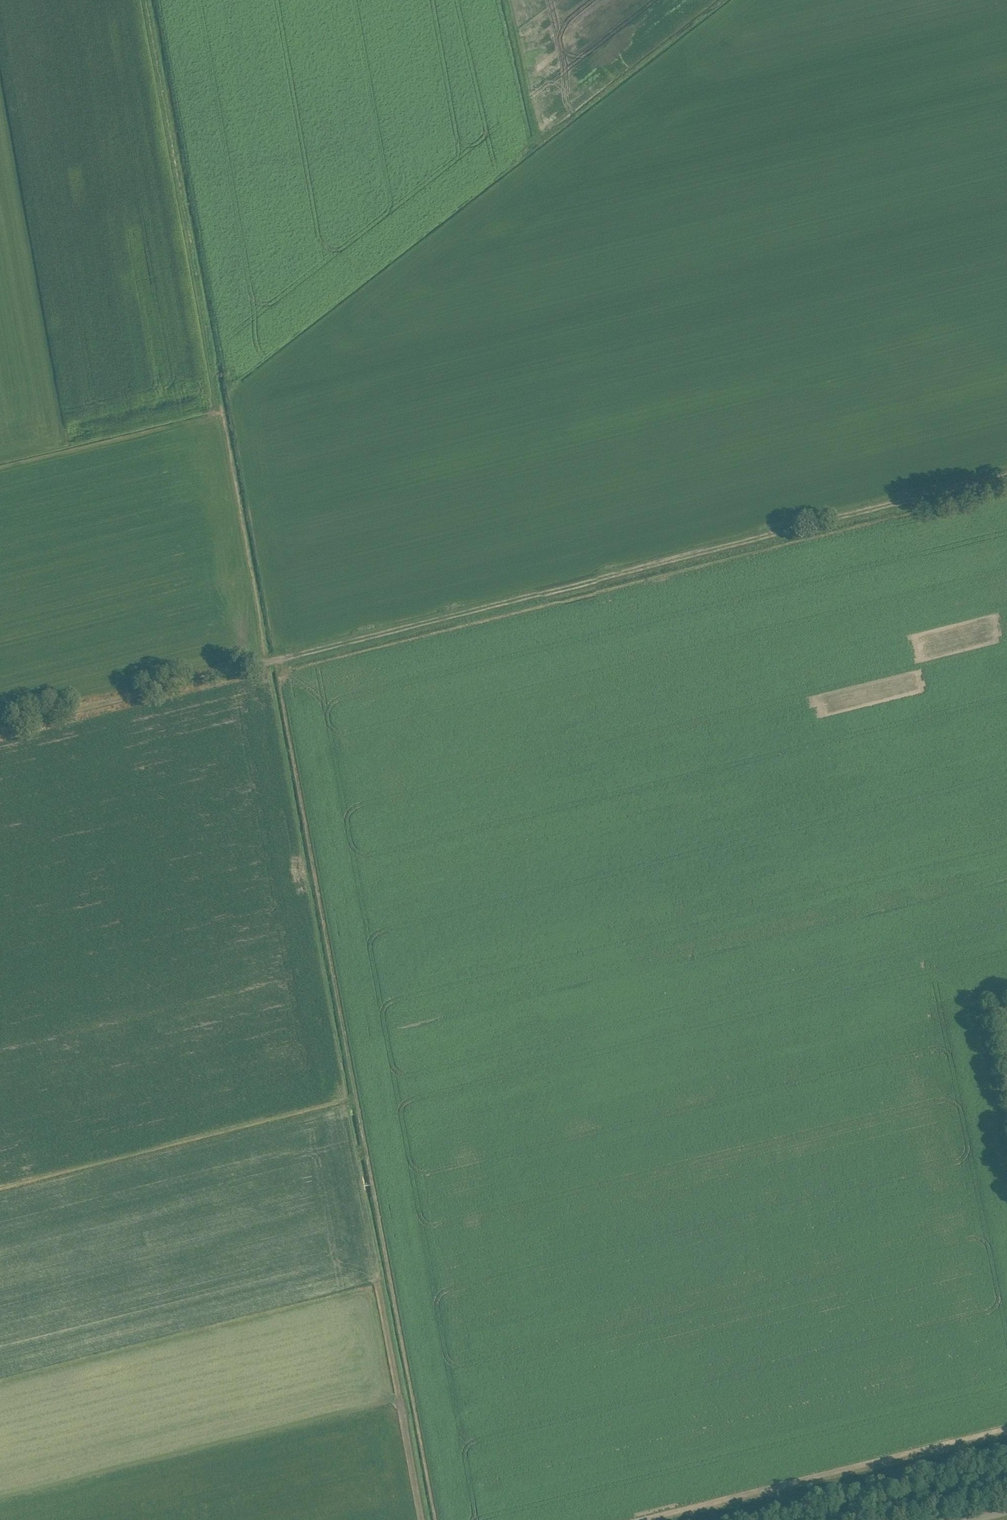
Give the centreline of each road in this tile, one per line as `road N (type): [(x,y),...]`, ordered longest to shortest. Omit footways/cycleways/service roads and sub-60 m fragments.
road 1 (track): [(0,731),(1006,476)]

